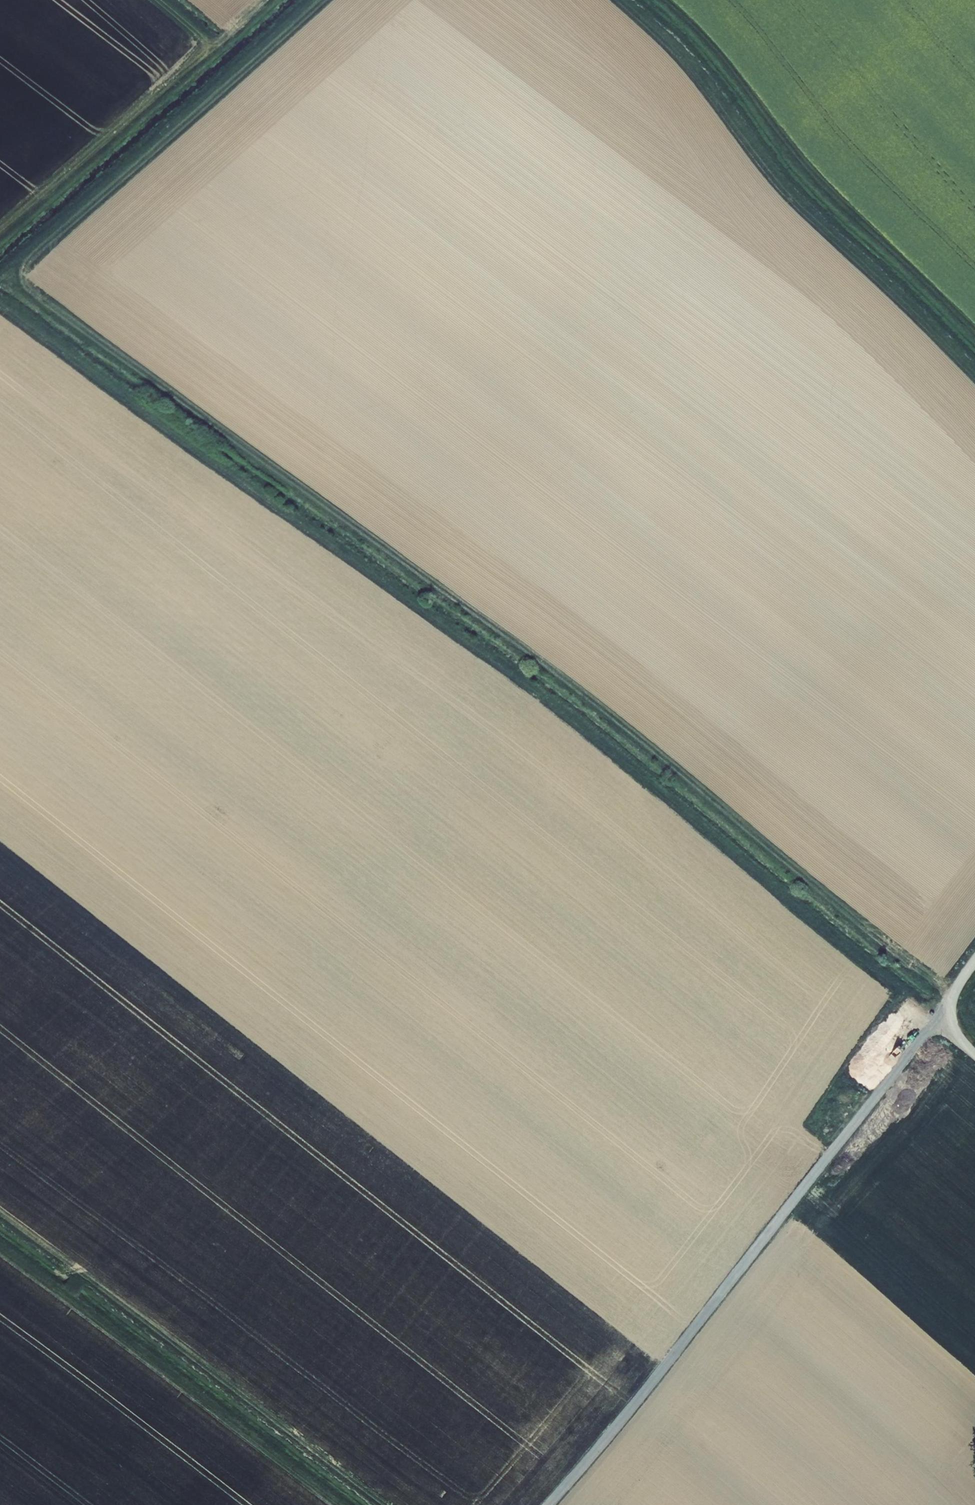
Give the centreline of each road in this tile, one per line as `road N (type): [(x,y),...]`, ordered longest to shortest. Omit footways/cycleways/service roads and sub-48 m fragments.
road 1 (track): [(550,1504),(913,1049),(951,1018)]

